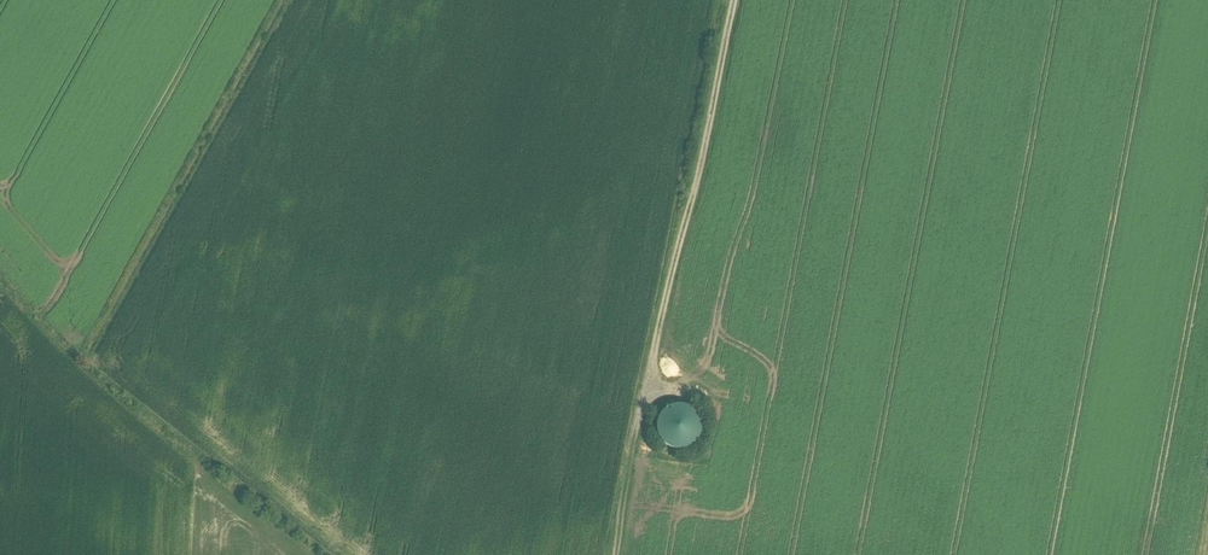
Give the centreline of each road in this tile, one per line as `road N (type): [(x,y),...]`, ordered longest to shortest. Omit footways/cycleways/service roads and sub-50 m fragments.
road 1 (track): [(740,0),(700,197)]

